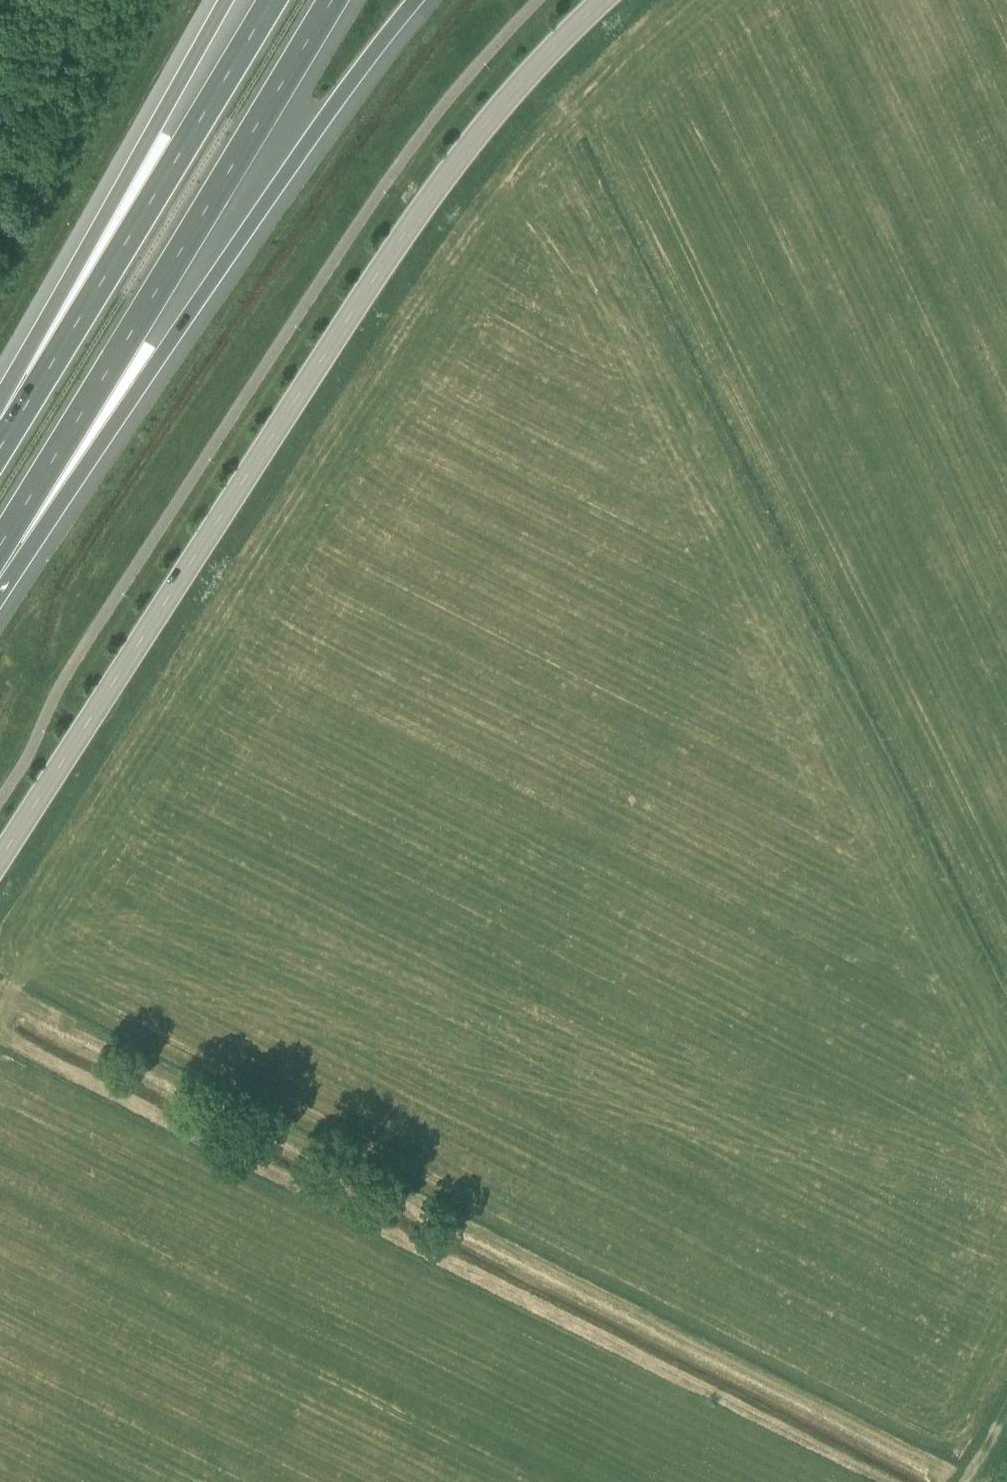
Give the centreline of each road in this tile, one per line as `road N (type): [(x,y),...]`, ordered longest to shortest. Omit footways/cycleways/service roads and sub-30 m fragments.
road 1 (tertiary): [(0,860),(440,182),(604,0)]
road 2 (motorway): [(0,560),(98,448),(417,0)]
road 3 (motorway): [(0,544),(332,0)]
road 4 (motorway): [(271,0),(0,449)]
road 5 (motorway): [(237,0),(0,448)]

